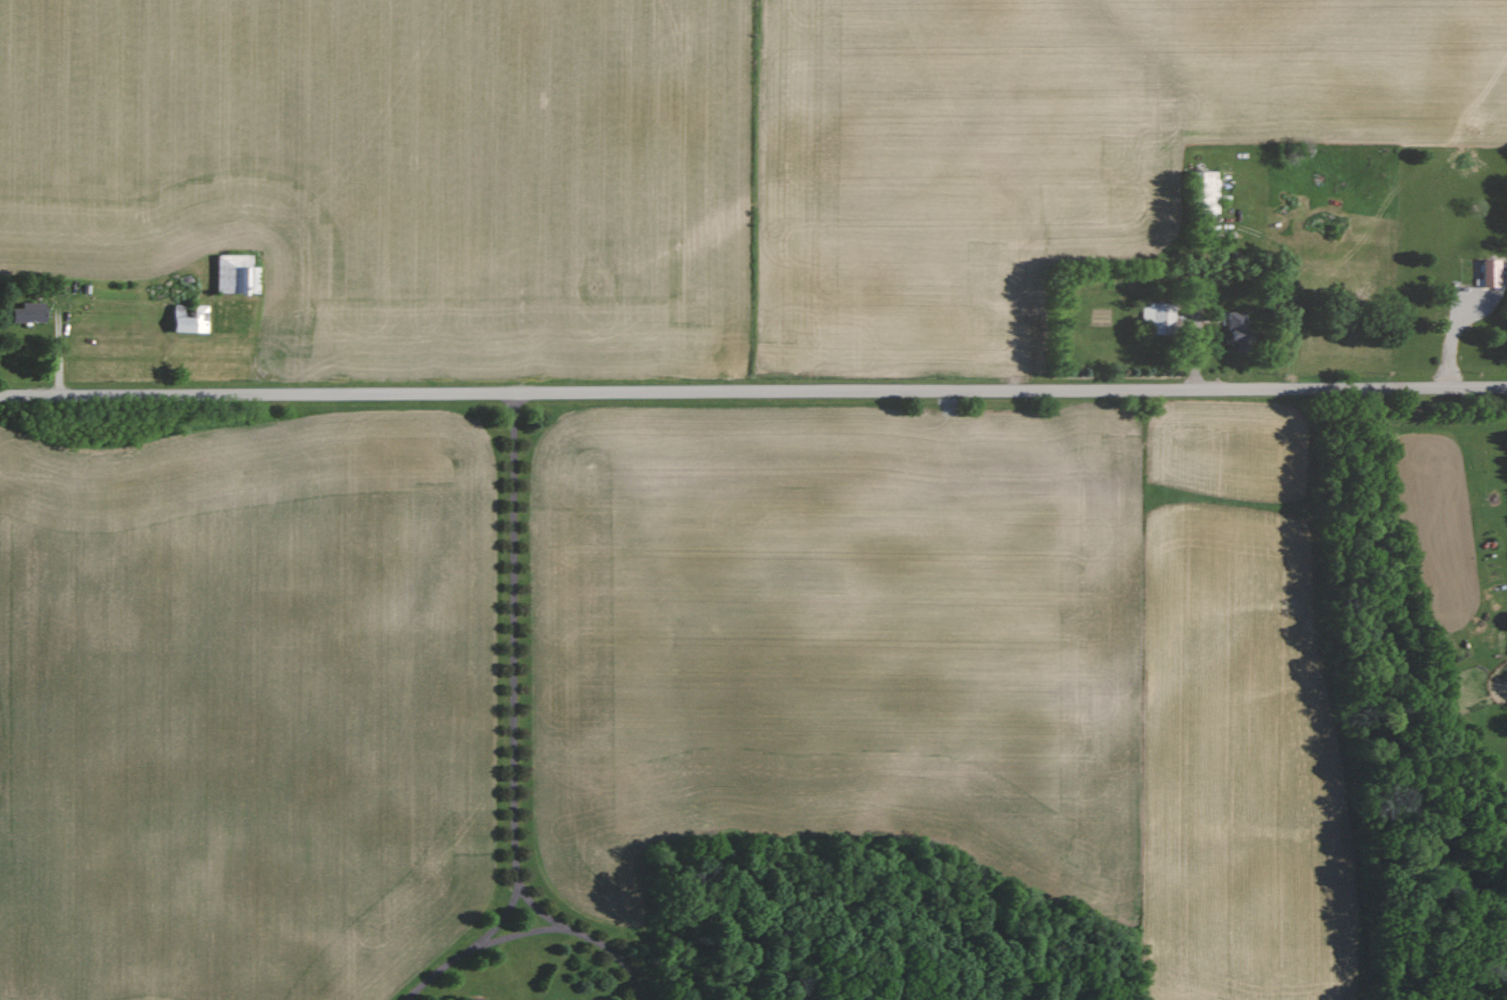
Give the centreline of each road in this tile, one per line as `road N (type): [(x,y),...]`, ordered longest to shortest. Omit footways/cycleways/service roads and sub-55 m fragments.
road 1 (tertiary): [(0,396),(1506,387)]

